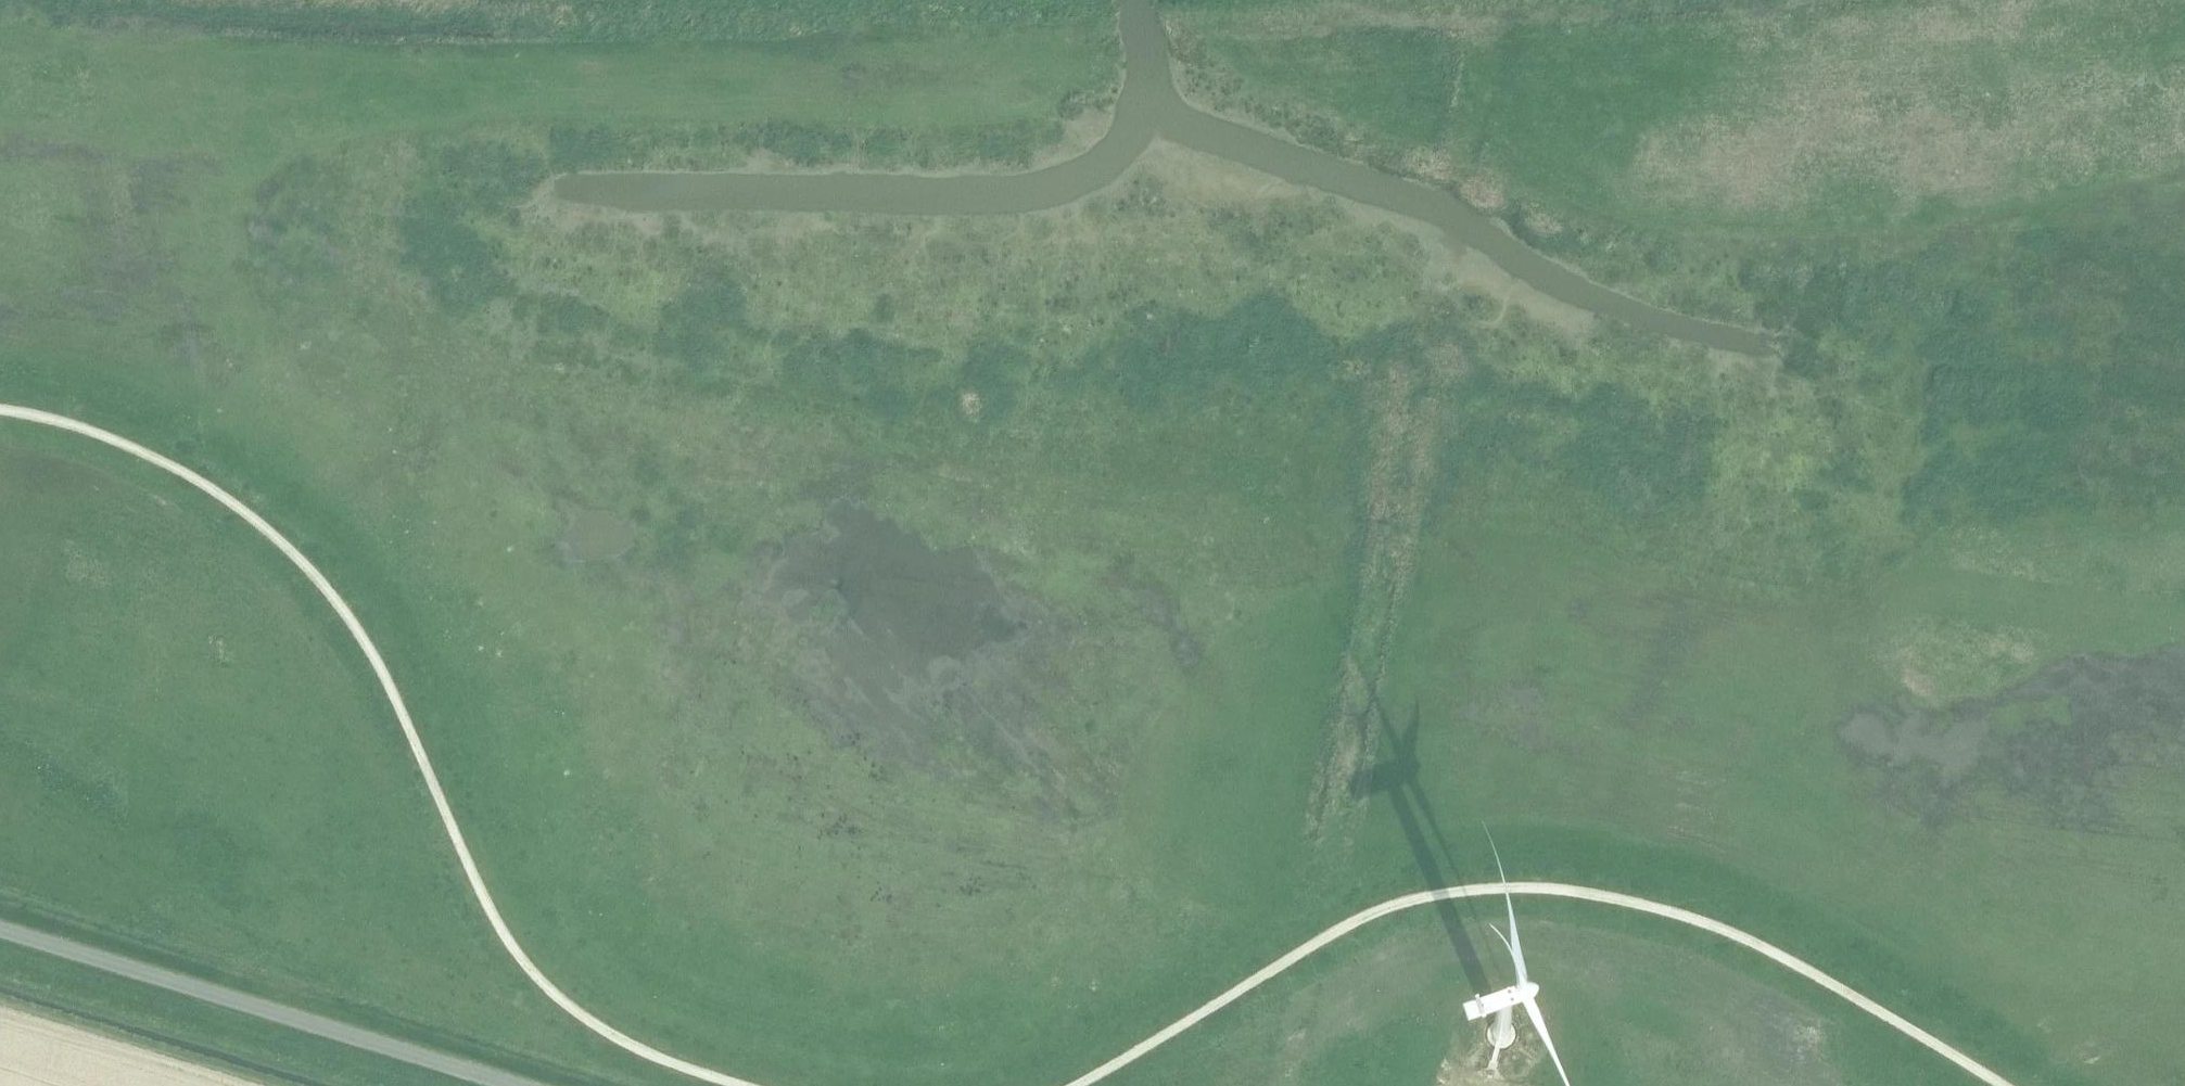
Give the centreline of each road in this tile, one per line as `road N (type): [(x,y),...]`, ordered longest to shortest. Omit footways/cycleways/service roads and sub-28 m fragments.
road 1 (unclassified): [(519,1085),(0,929)]

